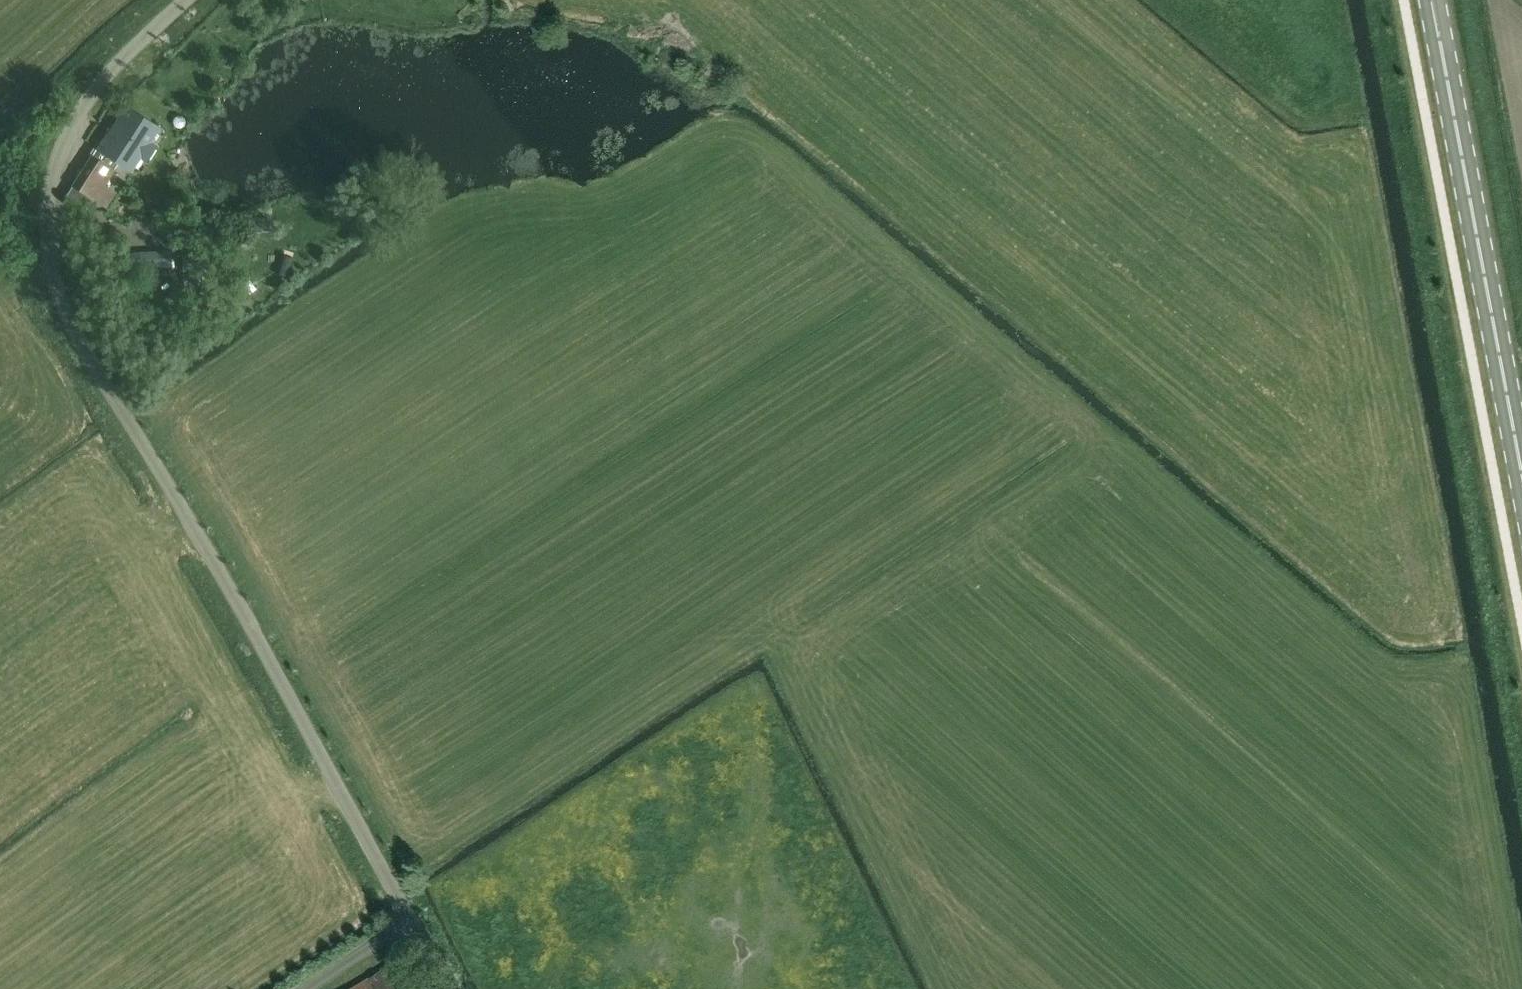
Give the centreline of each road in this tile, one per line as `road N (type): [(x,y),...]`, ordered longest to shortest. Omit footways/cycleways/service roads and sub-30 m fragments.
road 1 (unclassified): [(447,988),(81,346),(56,278),(49,196),(65,139),(102,81),(184,0)]
road 2 (secondary): [(1521,499),(1428,0)]

